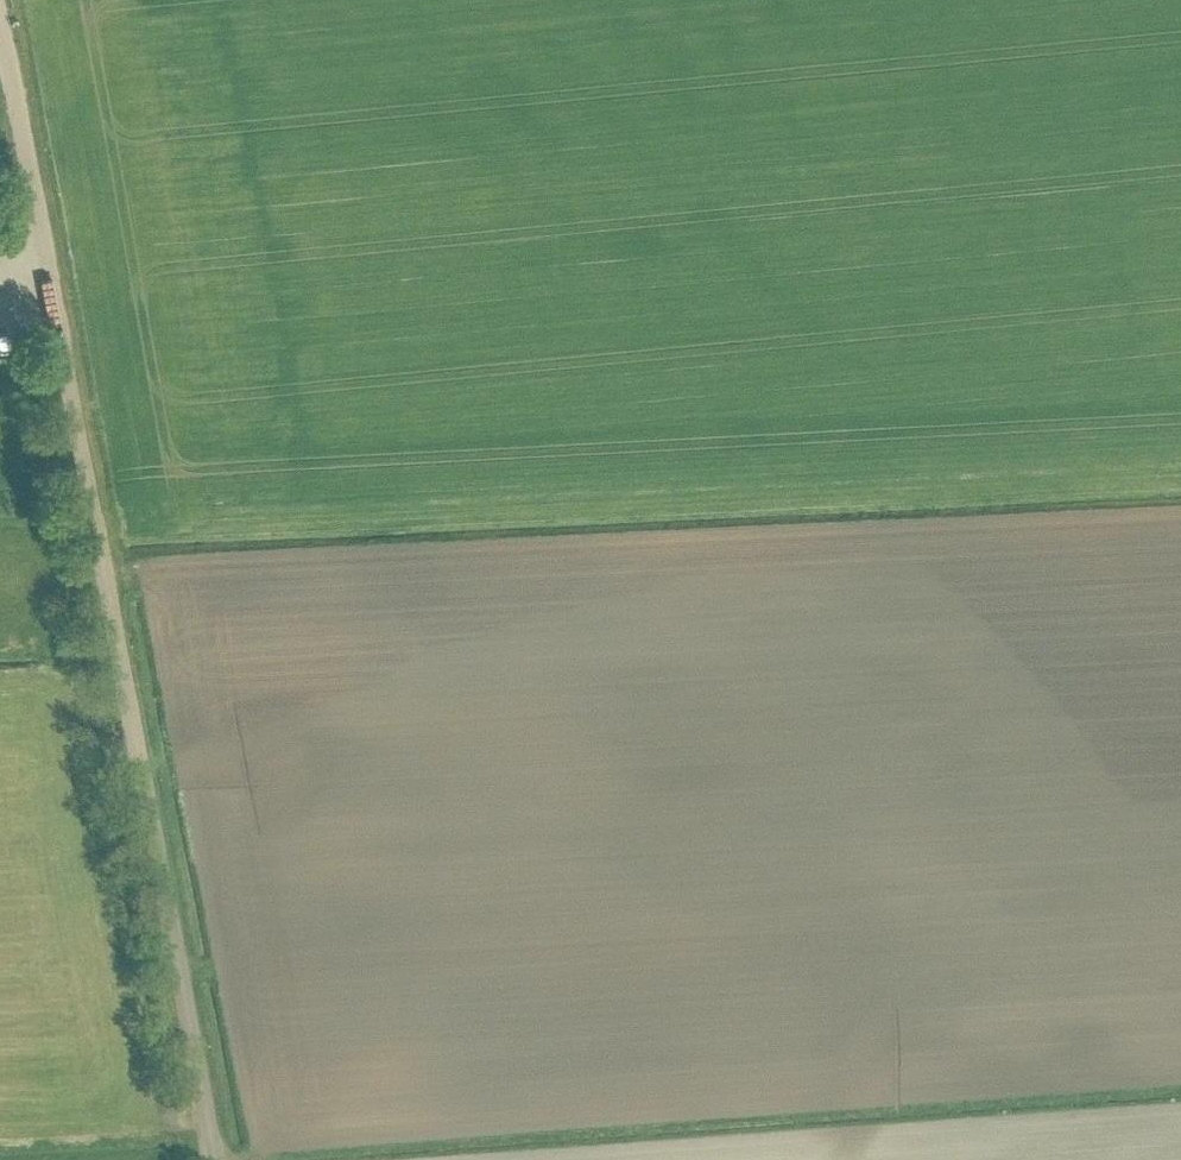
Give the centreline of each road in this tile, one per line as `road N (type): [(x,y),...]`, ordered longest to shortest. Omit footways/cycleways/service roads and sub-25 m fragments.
road 1 (unclassified): [(0,22),(215,1159)]

